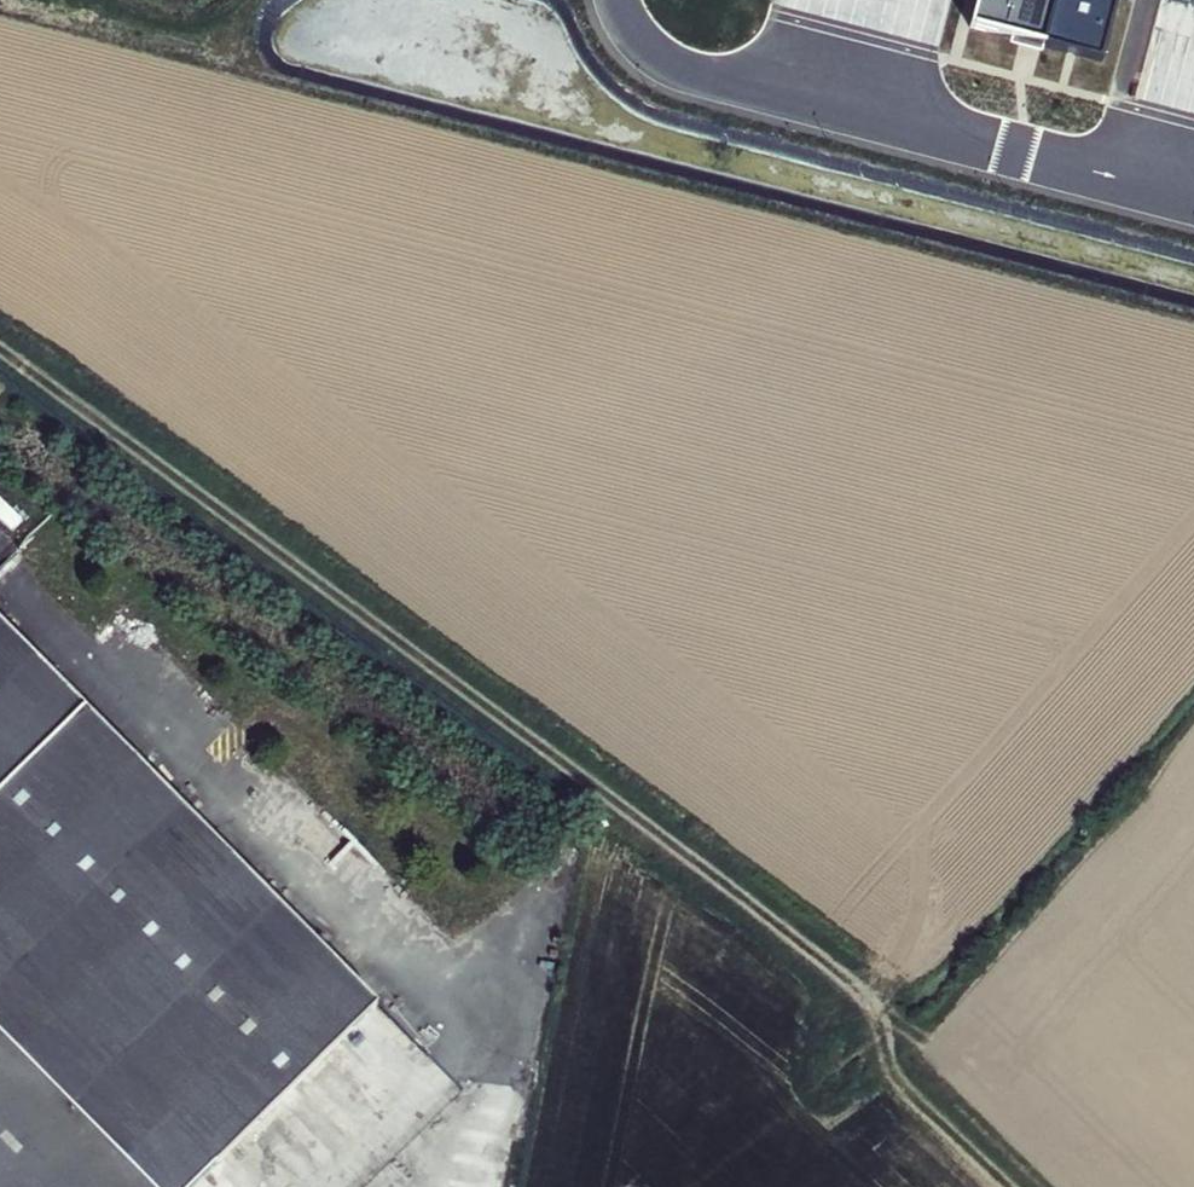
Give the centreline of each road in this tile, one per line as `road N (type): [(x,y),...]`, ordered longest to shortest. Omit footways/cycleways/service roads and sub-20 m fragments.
road 1 (track): [(0,336),(896,1008)]

